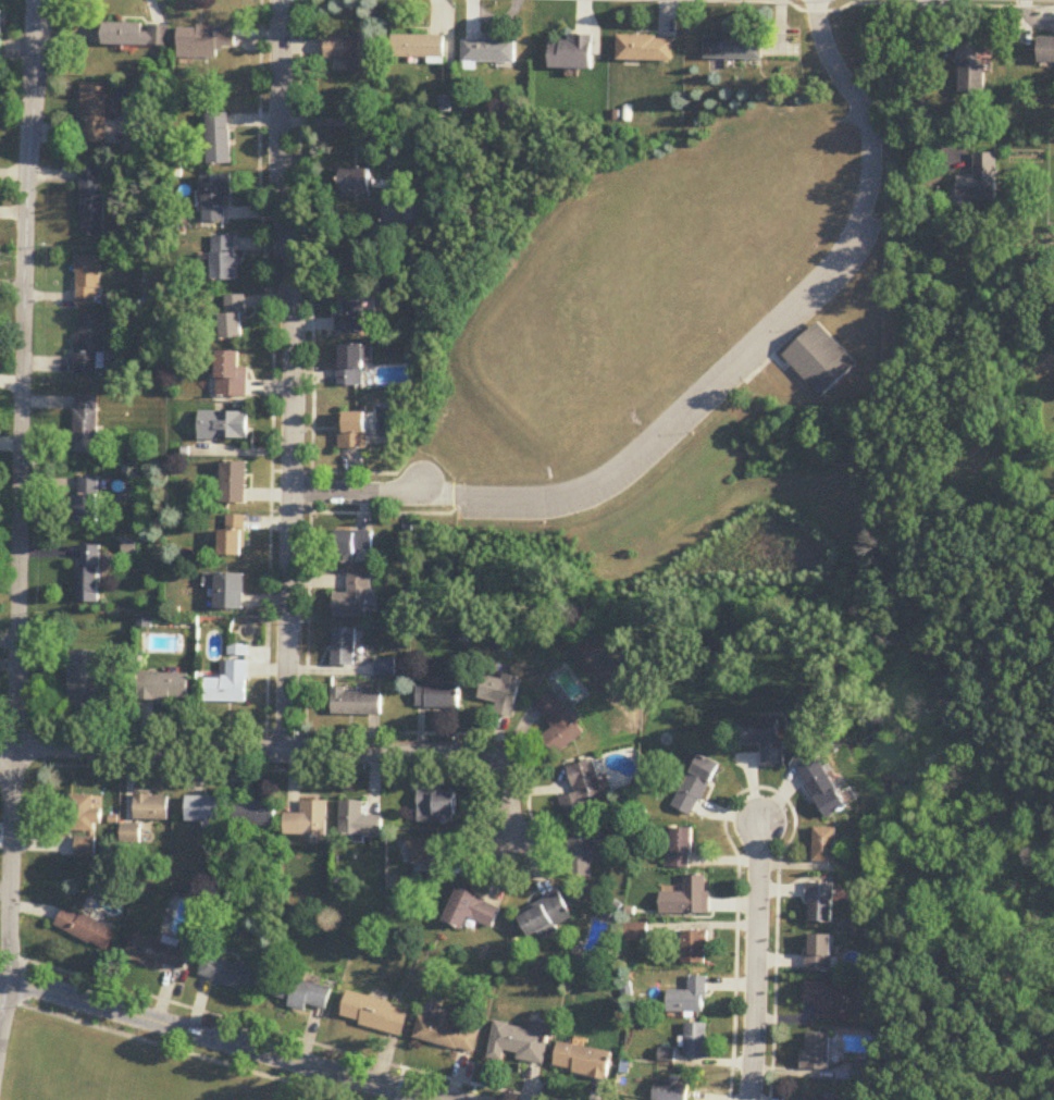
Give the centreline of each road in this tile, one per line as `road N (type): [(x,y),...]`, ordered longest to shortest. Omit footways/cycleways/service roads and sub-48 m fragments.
road 1 (residential): [(0,1025),(16,755),(38,0)]
road 2 (residential): [(288,750),(284,0)]
road 3 (residential): [(0,757),(64,746),(494,759),(506,776),(508,846)]
road 4 (residential): [(426,1099),(5,979)]
road 5 (residential): [(754,1099),(761,825)]
road 6 (residential): [(293,494),(401,494),(424,484)]

